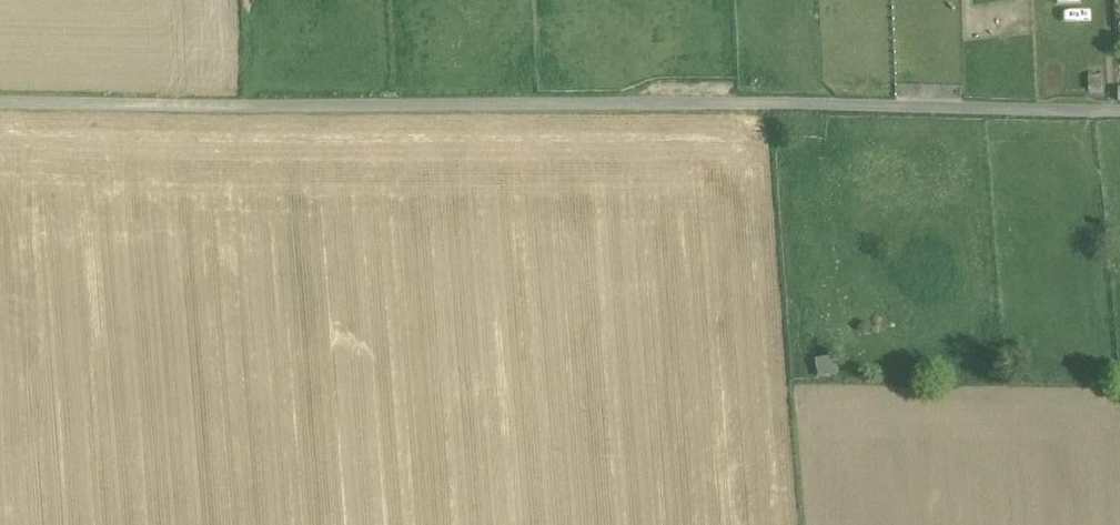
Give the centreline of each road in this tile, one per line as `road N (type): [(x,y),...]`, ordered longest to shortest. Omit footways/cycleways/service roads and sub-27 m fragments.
road 1 (track): [(1119,108),(0,100)]

